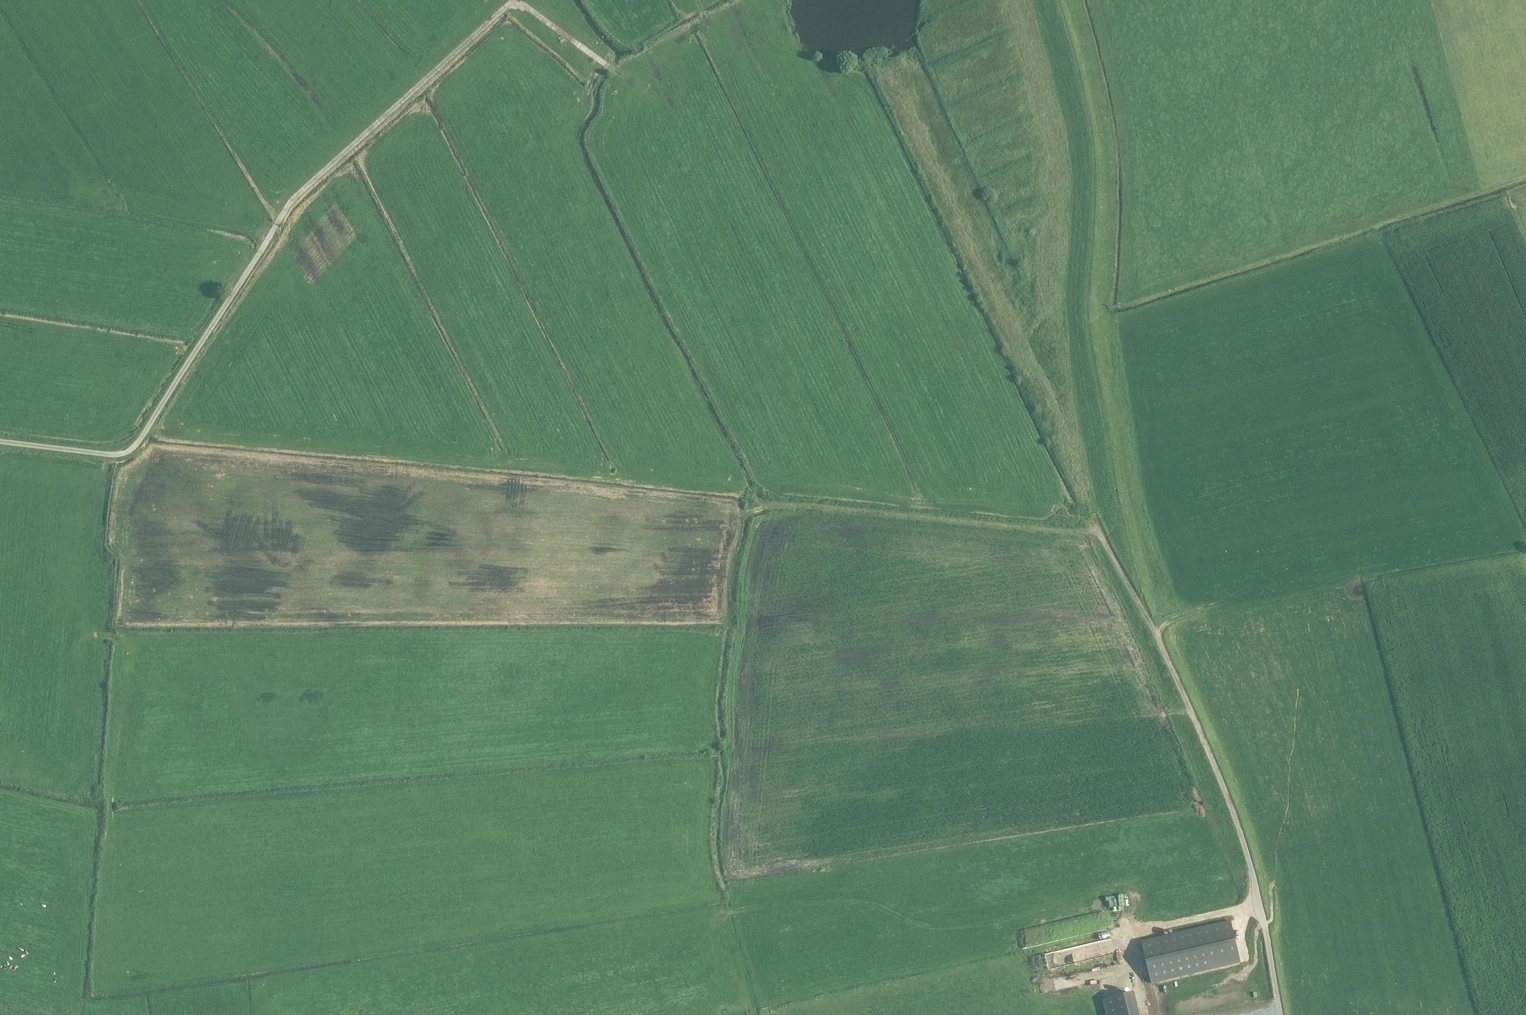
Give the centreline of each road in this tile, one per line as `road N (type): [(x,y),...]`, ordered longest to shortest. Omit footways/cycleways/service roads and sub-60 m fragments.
road 1 (track): [(146,430),(749,496),(761,482)]
road 2 (track): [(1013,0),(1036,47),(1064,155),(1072,427),(1104,533)]
road 3 (track): [(619,76),(513,3),(287,205),(261,250)]
road 4 (track): [(749,496),(767,506),(1106,536)]
road 5 (track): [(1104,307),(1132,498),(1164,601),(1154,631)]
road 6 (track): [(1239,826),(1154,631)]
road 7 (unclassified): [(1281,1014),(1239,826)]

